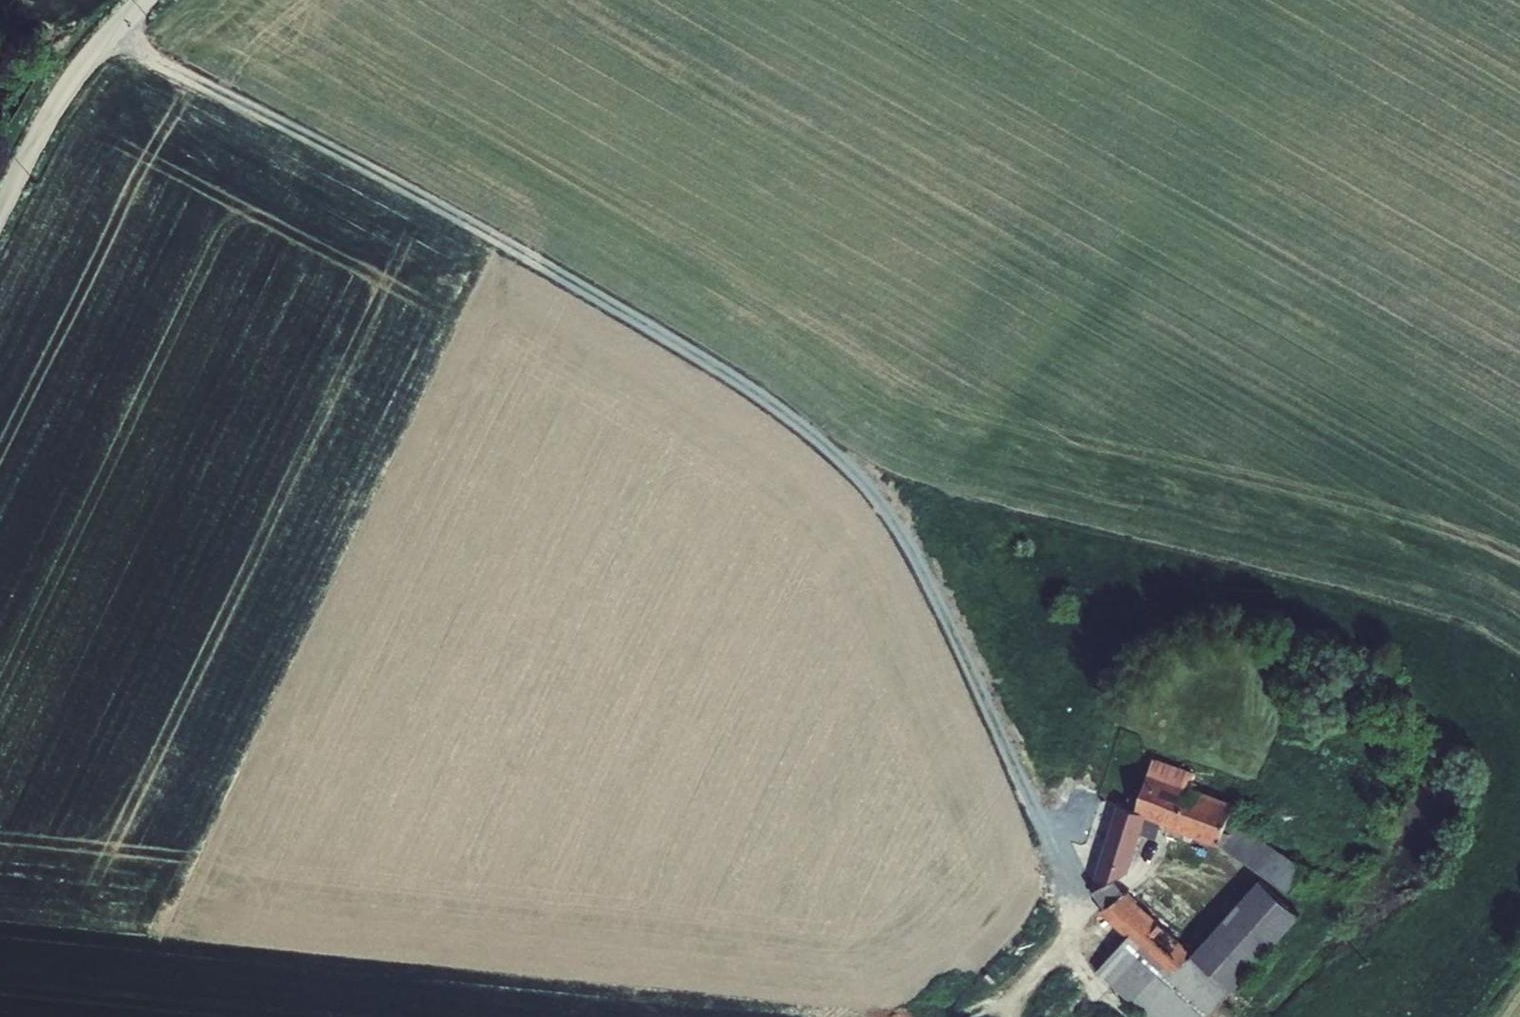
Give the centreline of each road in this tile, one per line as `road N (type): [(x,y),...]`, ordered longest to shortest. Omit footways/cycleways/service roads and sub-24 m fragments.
road 1 (unclassified): [(163,0),(95,58),(0,230)]
road 2 (track): [(946,1016),(1082,912)]

